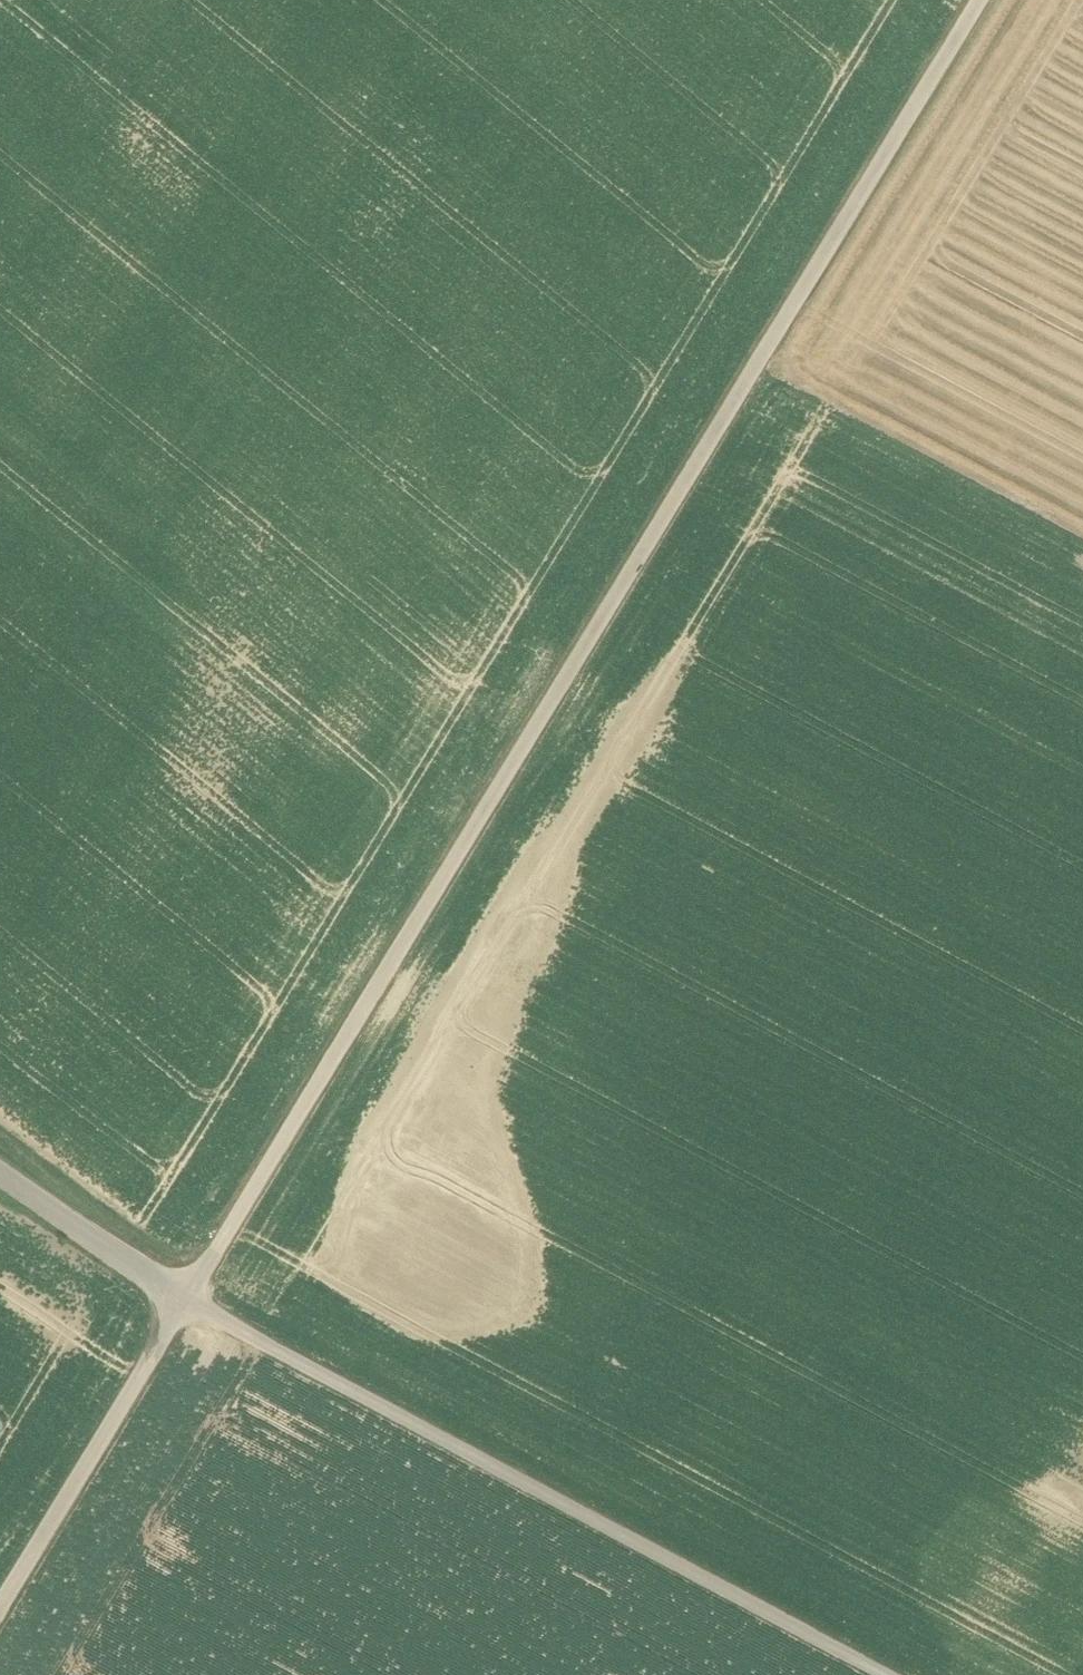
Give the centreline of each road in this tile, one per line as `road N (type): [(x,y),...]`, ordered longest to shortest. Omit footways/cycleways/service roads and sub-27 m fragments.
road 1 (track): [(0,1607),(991,0)]
road 2 (unclassified): [(0,1177),(183,1303),(885,1674)]

